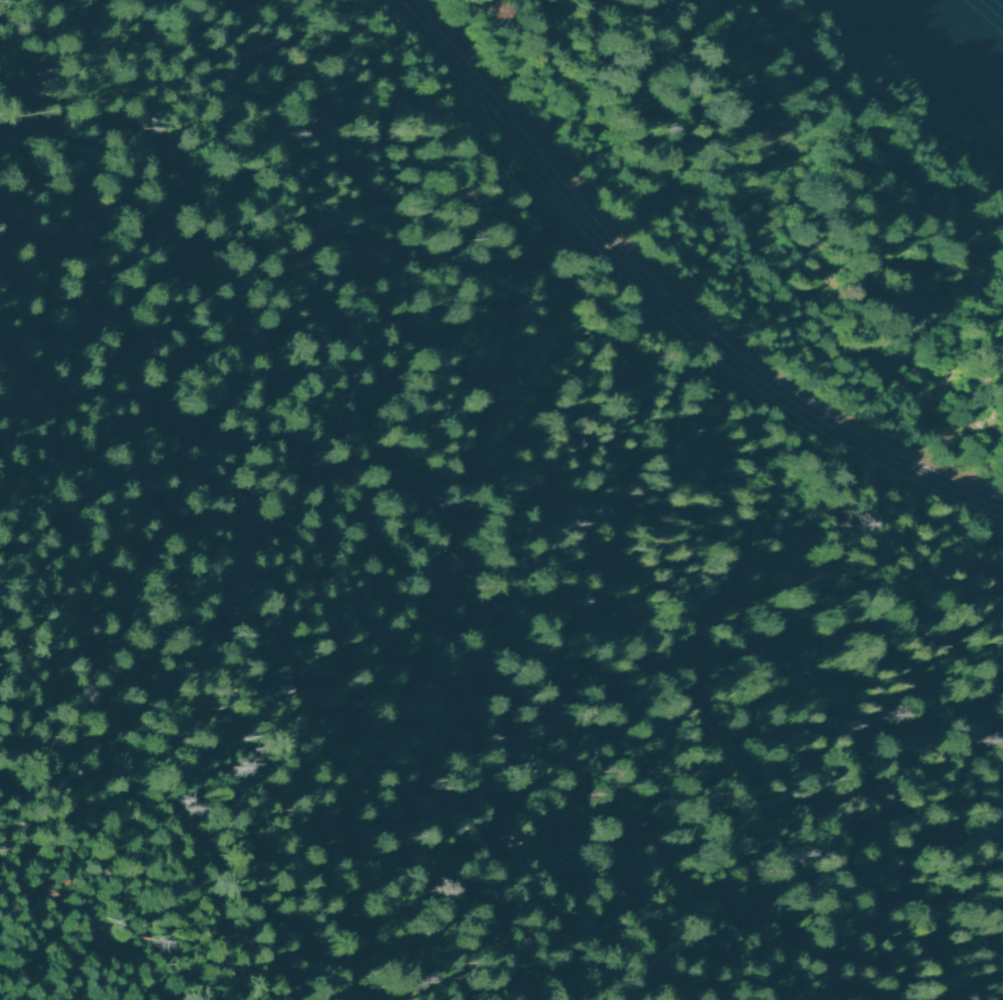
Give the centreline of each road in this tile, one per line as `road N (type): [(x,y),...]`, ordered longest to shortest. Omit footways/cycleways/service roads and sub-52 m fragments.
road 1 (primary): [(386,0),(659,309),(826,440),(1002,507)]

